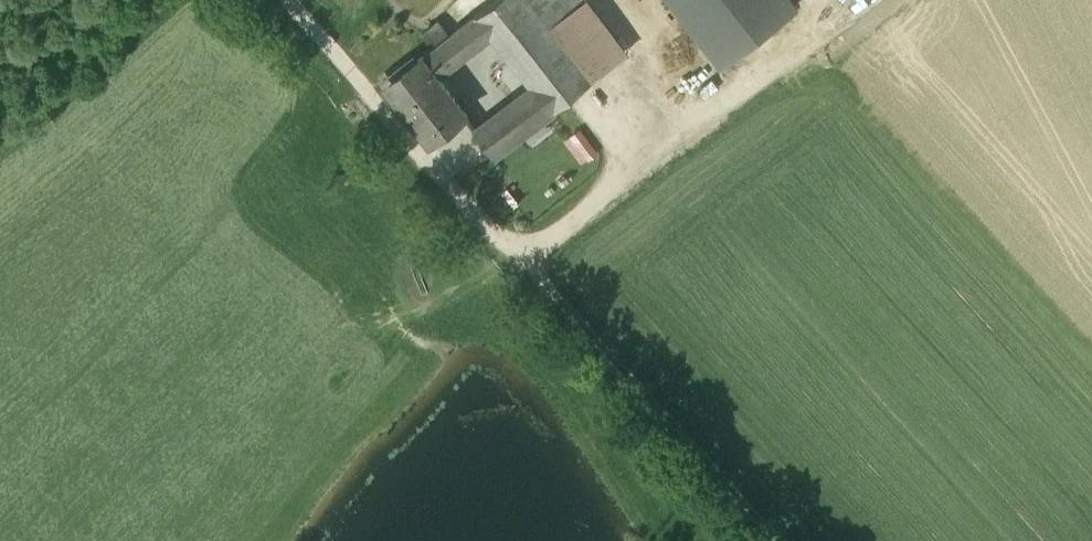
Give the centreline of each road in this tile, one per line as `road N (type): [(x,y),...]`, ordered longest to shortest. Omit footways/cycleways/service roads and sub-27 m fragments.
road 1 (track): [(275,0),(767,540)]

